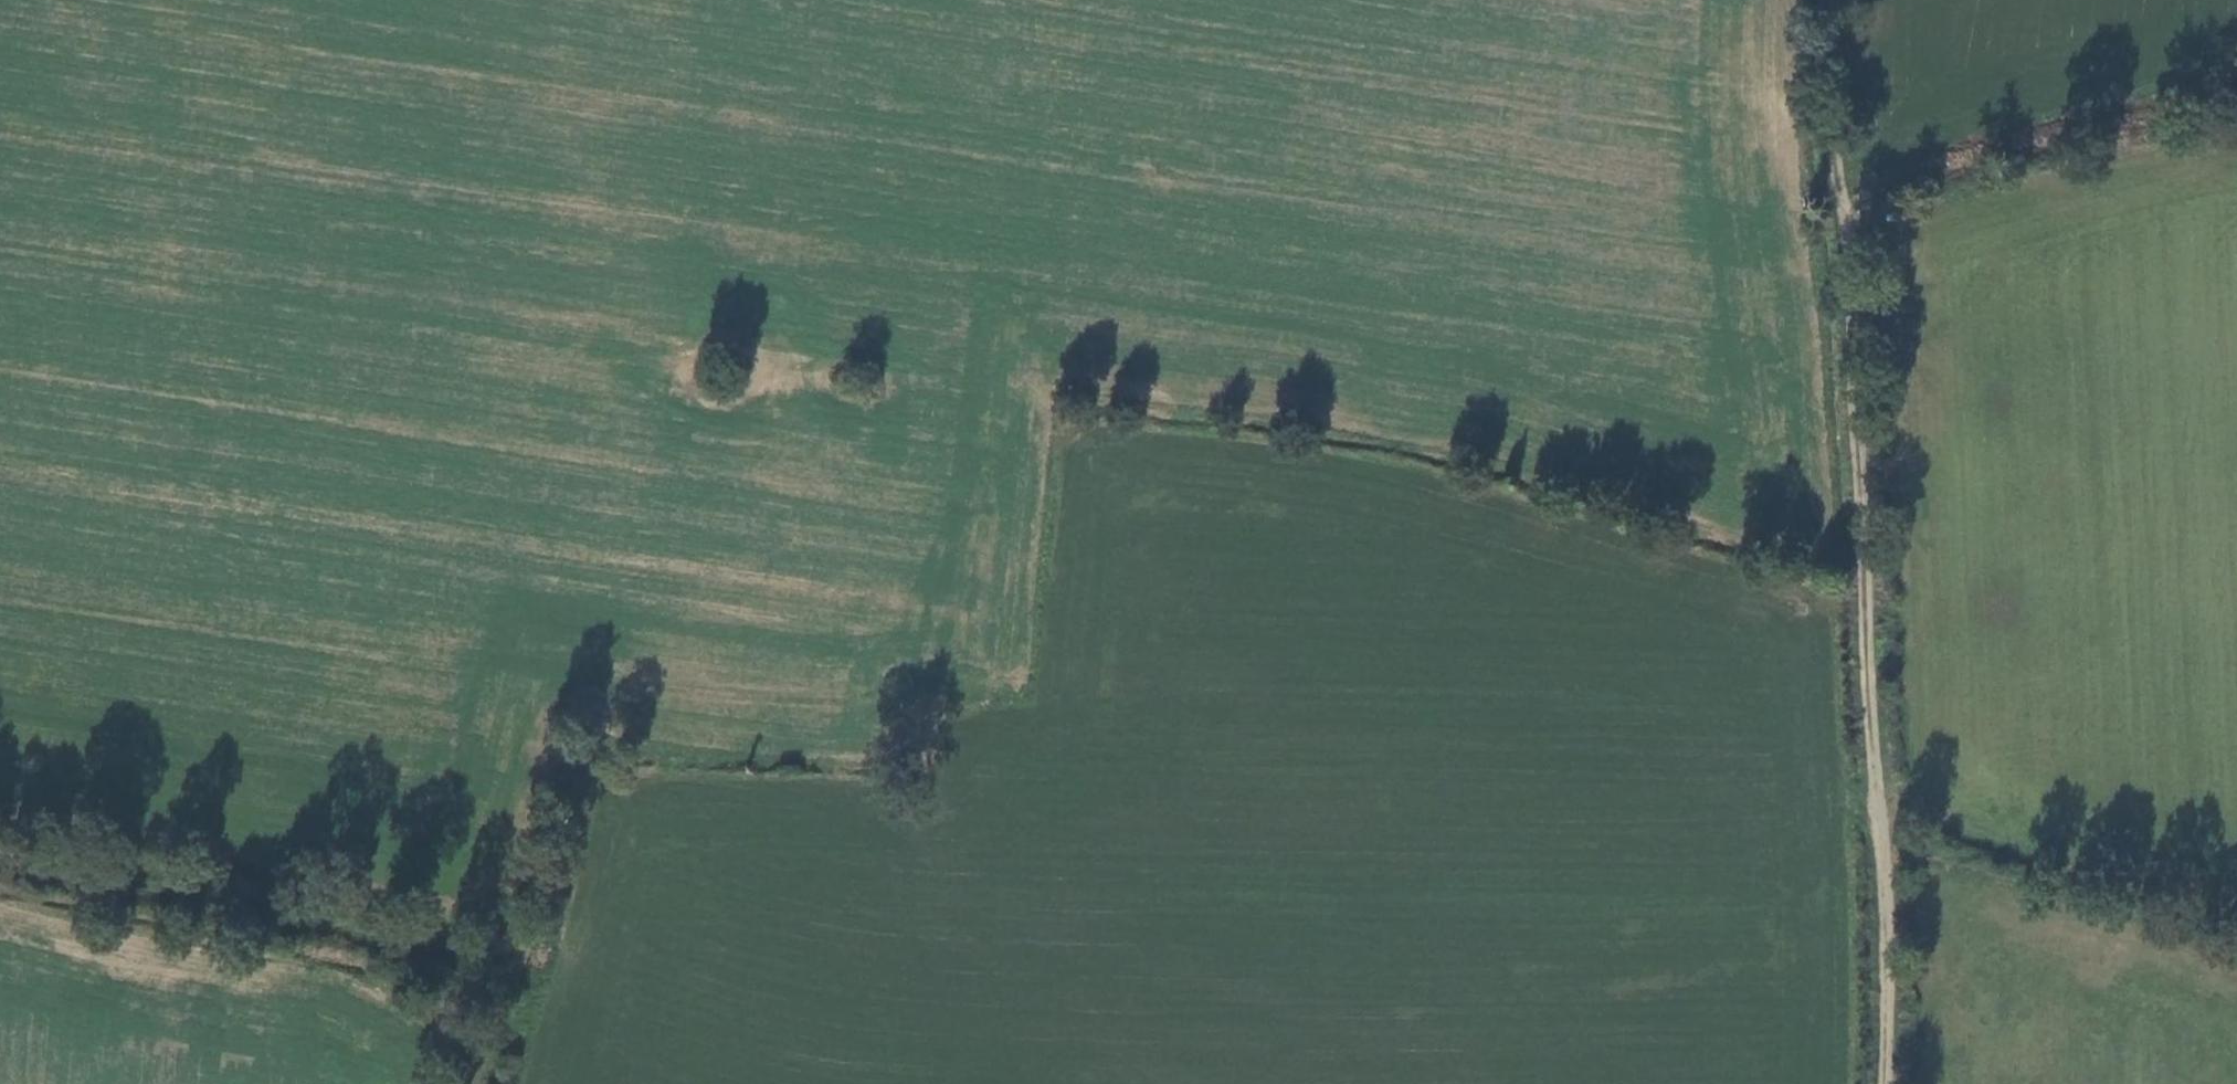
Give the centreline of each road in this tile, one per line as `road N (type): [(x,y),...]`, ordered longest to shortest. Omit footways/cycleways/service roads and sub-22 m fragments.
road 1 (track): [(1882,1083),(1888,905),(1849,254),(1831,94),(1832,0)]
road 2 (track): [(470,1083),(489,1007),(469,959),(0,866)]

